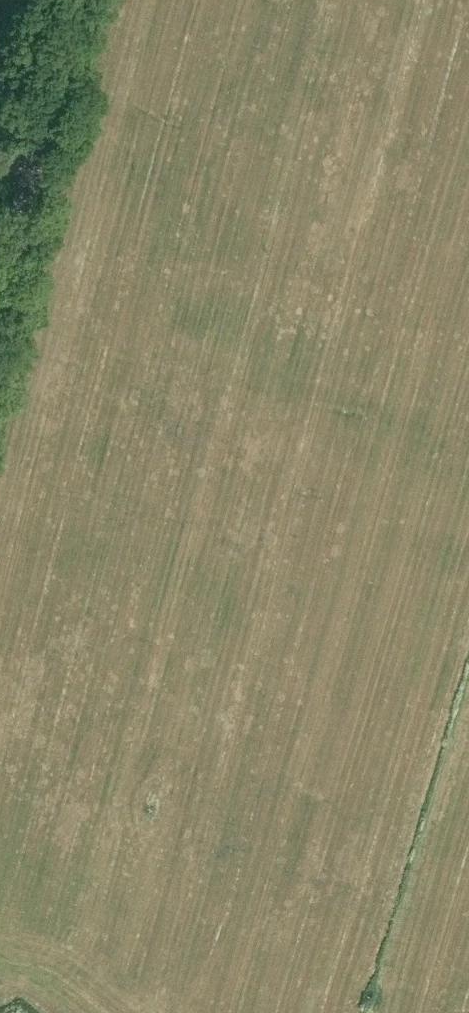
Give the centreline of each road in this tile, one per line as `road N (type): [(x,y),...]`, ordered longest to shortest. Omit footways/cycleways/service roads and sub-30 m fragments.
road 1 (tertiary): [(0,308),(84,0)]

